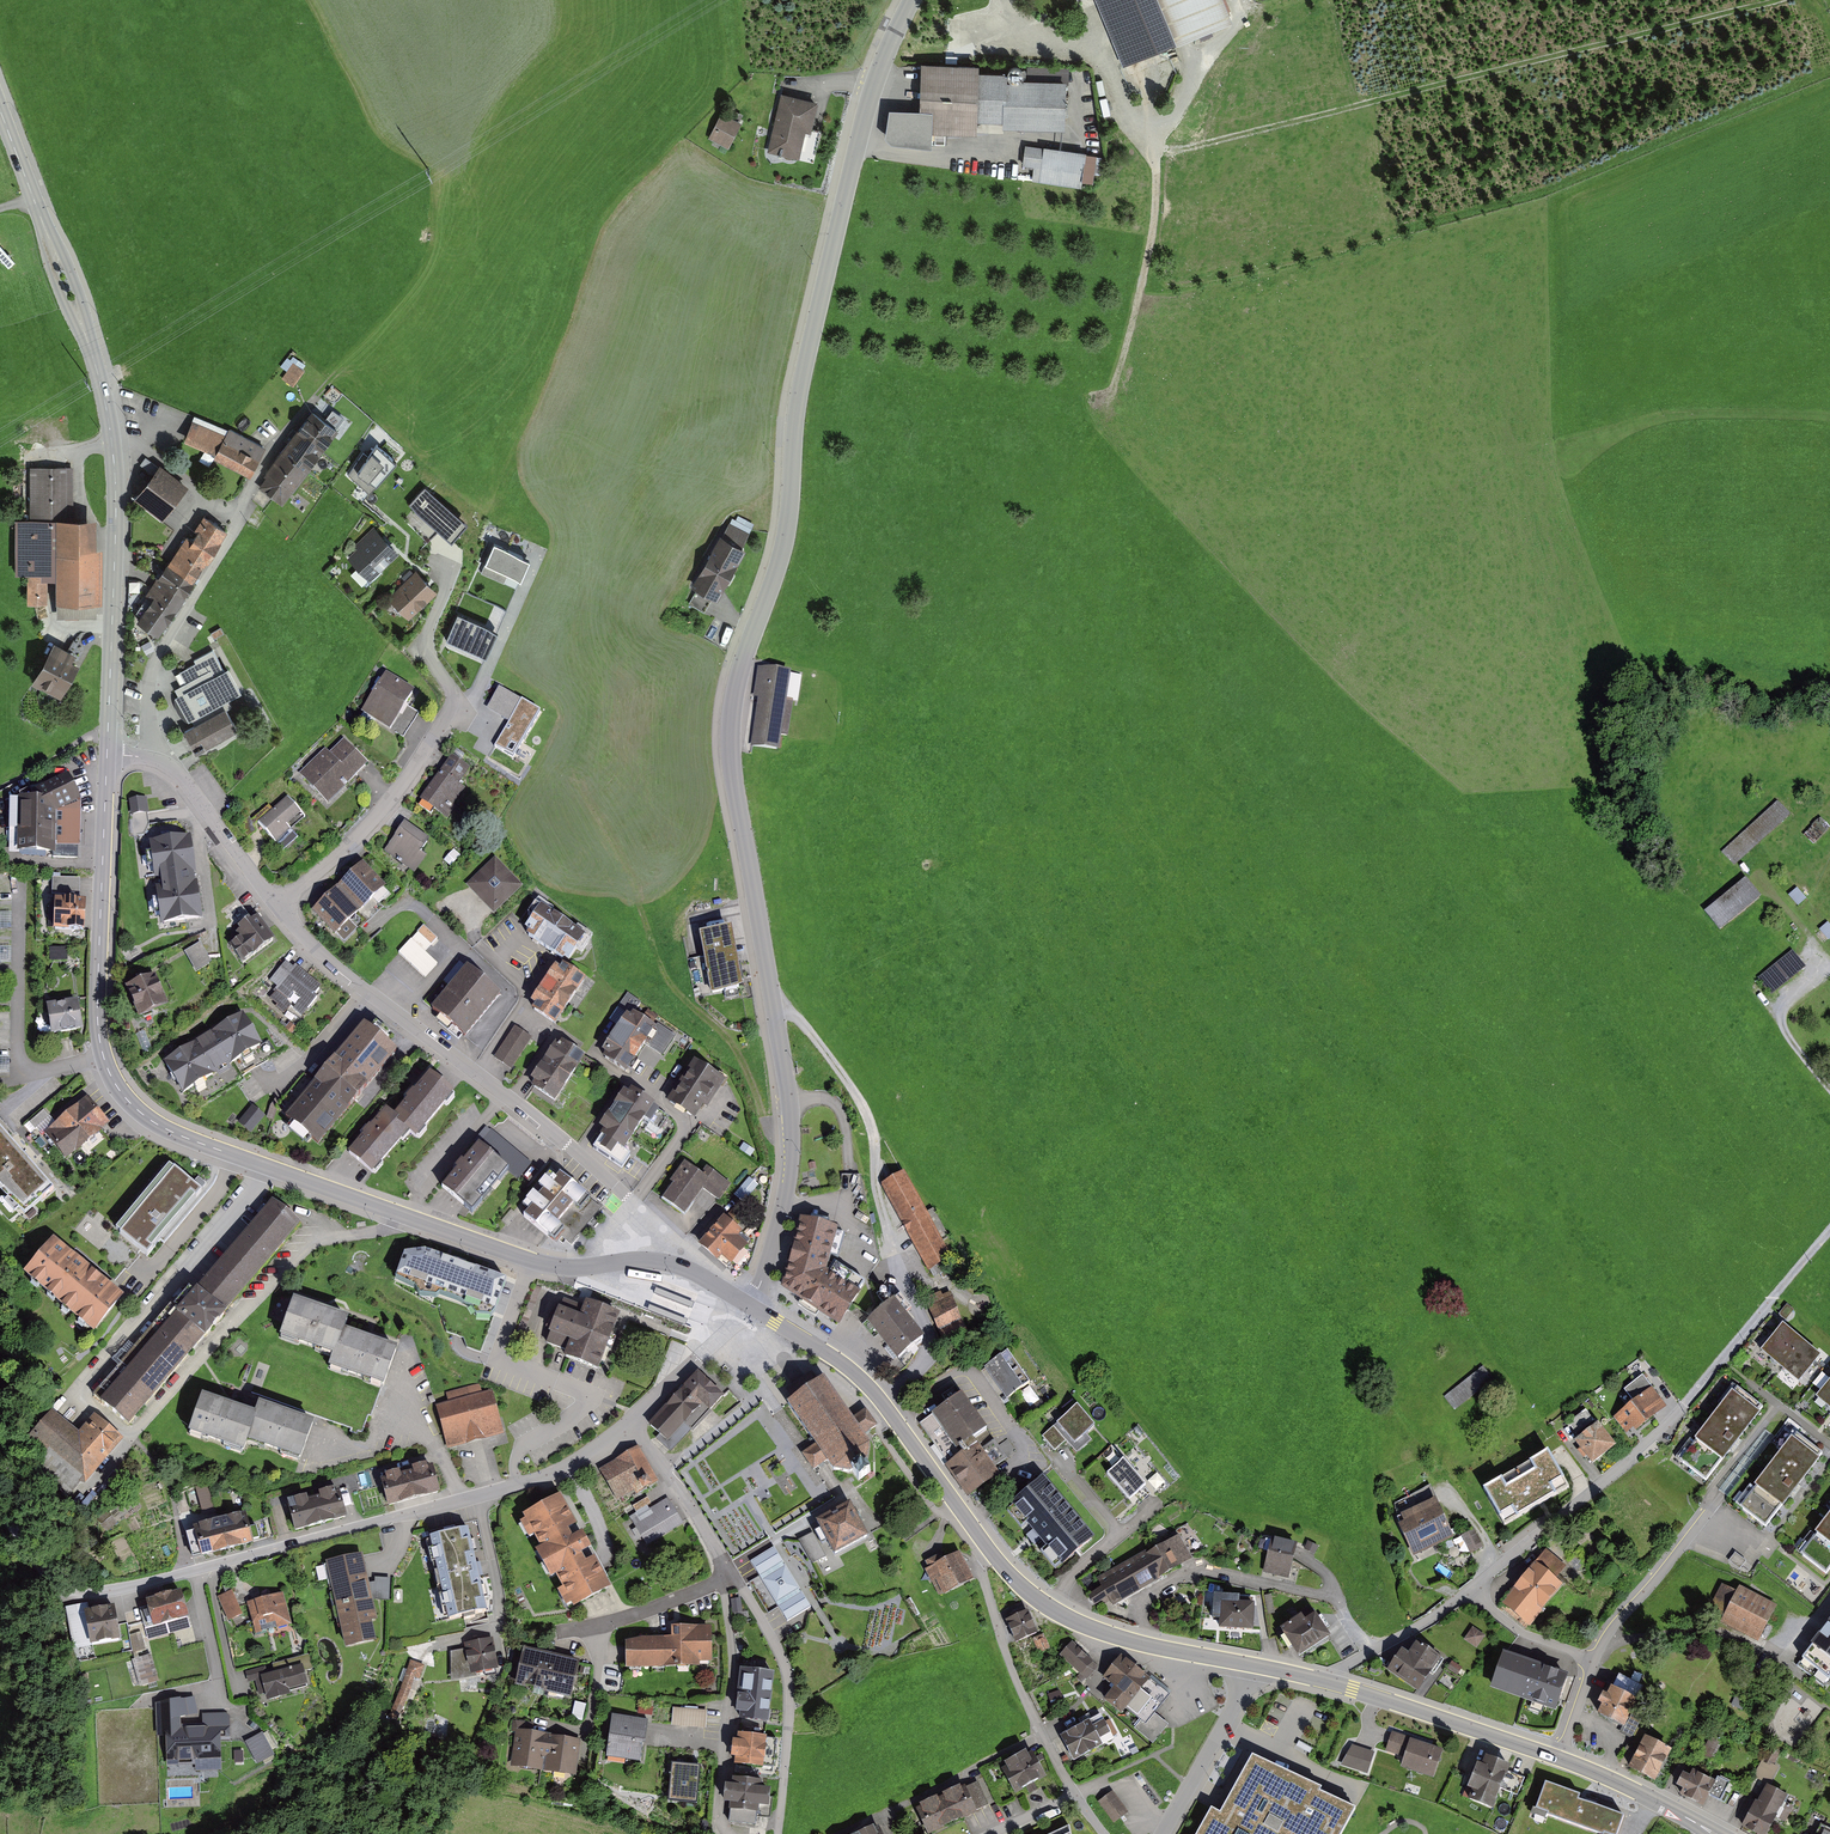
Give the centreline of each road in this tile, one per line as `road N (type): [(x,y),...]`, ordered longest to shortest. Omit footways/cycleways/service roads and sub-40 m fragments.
road 1 (tertiary): [(749,1306),(781,1218),(793,1144),(734,787),(732,719),(738,675),(783,552),(795,419),(856,148),(911,0)]
road 2 (track): [(836,236),(1143,286),(1267,279),(1537,203),(1829,62)]
road 3 (track): [(1009,0),(1028,33),(1097,59),(1149,159),(1796,0)]
road 4 (tertiary): [(749,1306),(675,1264),(572,1268),(533,1261),(169,1131),(126,1098),(104,1058)]
road 5 (residential): [(279,907),(368,992),(634,1203),(687,1130),(624,1081)]
road 6 (residential): [(632,1422),(546,1477),(107,1594),(71,1591)]
road 7 (unclassified): [(1475,1591),(1687,1406),(1829,1237)]
road 8 (track): [(791,1165),(741,1055),(670,979),(613,840),(564,767)]
road 9 (tertiary): [(107,755),(116,499),(95,359)]
road 10 (residential): [(144,757),(156,659),(302,413)]
road 11 (tertiary): [(990,1553),(867,1384),(749,1306)]
road 12 (tertiary): [(104,1058),(97,999),(107,755)]
road 13 (tertiary): [(990,1553),(1031,1595),(1075,1622),(1252,1665)]
road 14 (residential): [(778,1833),(789,1676),(729,1575)]
road 15 (residential): [(19,877),(23,1066),(42,1072),(104,1058)]
road 16 (residential): [(1075,1795),(1019,1688),(981,1571),(990,1553)]
road 17 (residential): [(729,1833),(719,1811),(736,1680),(723,1589),(729,1575)]
road 18 (residential): [(446,718),(366,828),(279,907)]
road 19 (track): [(1353,0),(1259,16),(1194,56),(1182,107),(1169,128)]
road 20 (tertiary): [(1334,1683),(1559,1758)]
road 21 (residential): [(446,718),(475,696),(547,542)]
road 22 (residential): [(144,757),(184,778),(279,907)]
road 23 (residential): [(1252,1665),(1163,1833)]
road 24 (residential): [(458,548),(425,641),(451,690),(446,718)]
road 25 (residential): [(729,1575),(632,1422)]
road 26 (track): [(1134,329),(1160,197),(1149,159)]
road 27 (tertiary): [(1559,1758),(1714,1833)]
road 28 (tertiary): [(33,199),(95,359)]
road 29 (unclassified): [(1334,1683),(1338,1673),(1475,1591)]
road 30 (residential): [(632,1422),(749,1306)]
road 31 (residential): [(603,1624),(590,1725),(576,1732),(537,1726)]
road 32 (track): [(1829,974),(1787,1006),(1784,1021),(1829,1086)]
road 33 (track): [(205,1040),(250,1005),(309,1065)]
road 34 (residential): [(1475,1591),(1529,1638),(1593,1662)]
road 35 (residential): [(729,1575),(603,1624)]
road 36 (residential): [(1668,1564),(1593,1662)]

